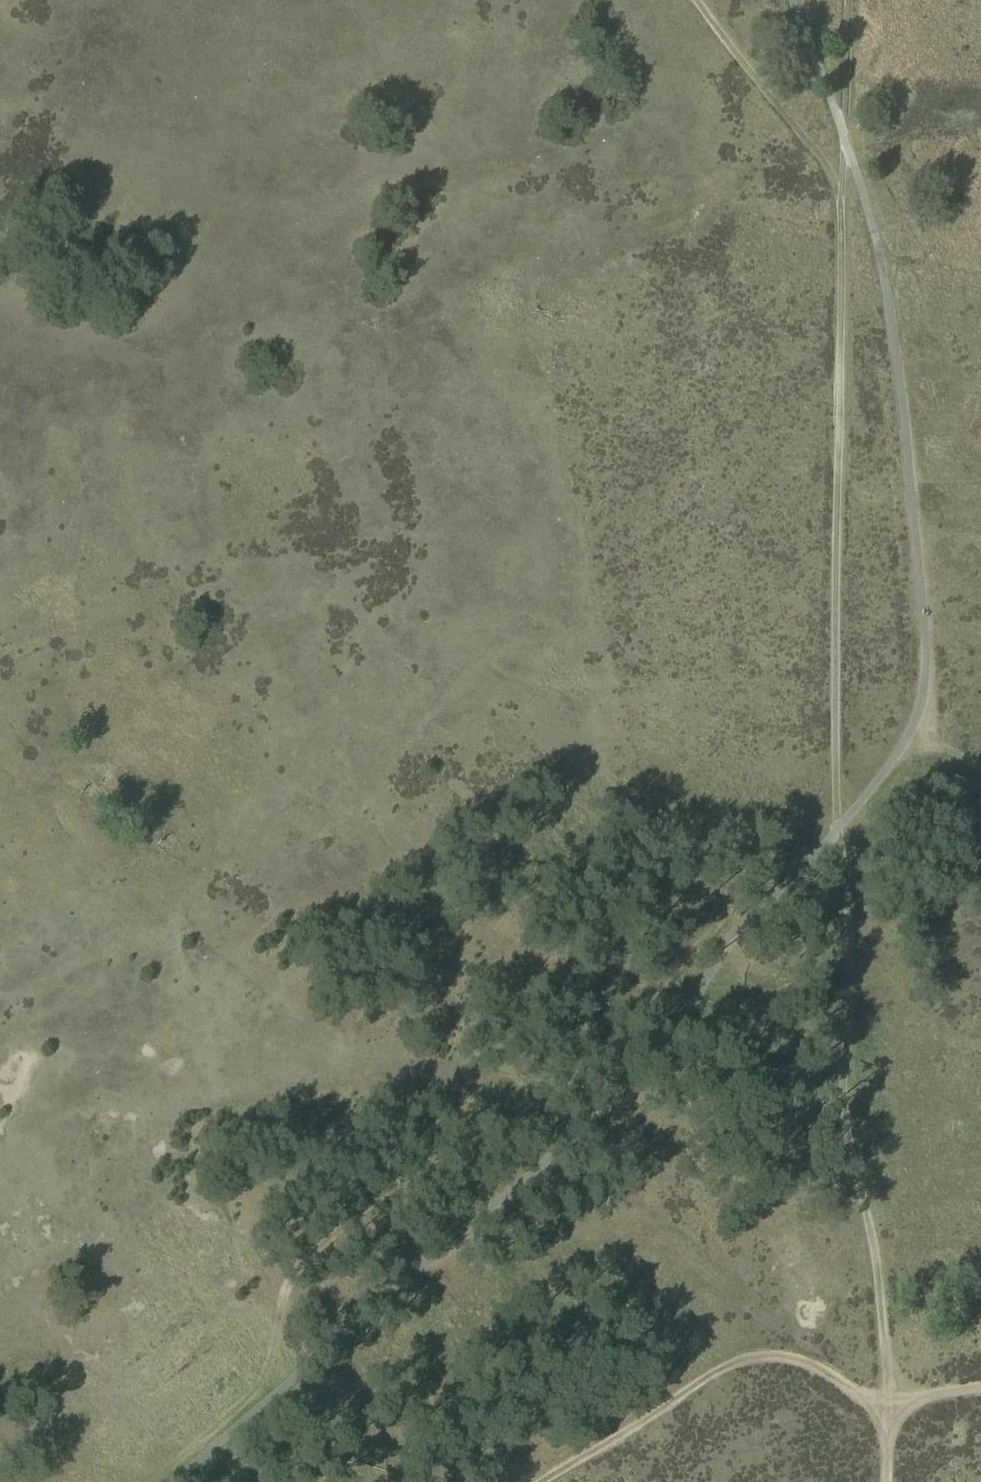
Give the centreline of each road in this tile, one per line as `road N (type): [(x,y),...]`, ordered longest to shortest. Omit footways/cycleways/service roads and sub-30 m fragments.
road 1 (track): [(888,1442),(874,1225),(849,1109),(832,684),(839,174),(852,0)]
road 2 (track): [(542,1481),(719,1368),(760,1353),(798,1353),(825,1366),(878,1415),(888,1442)]

